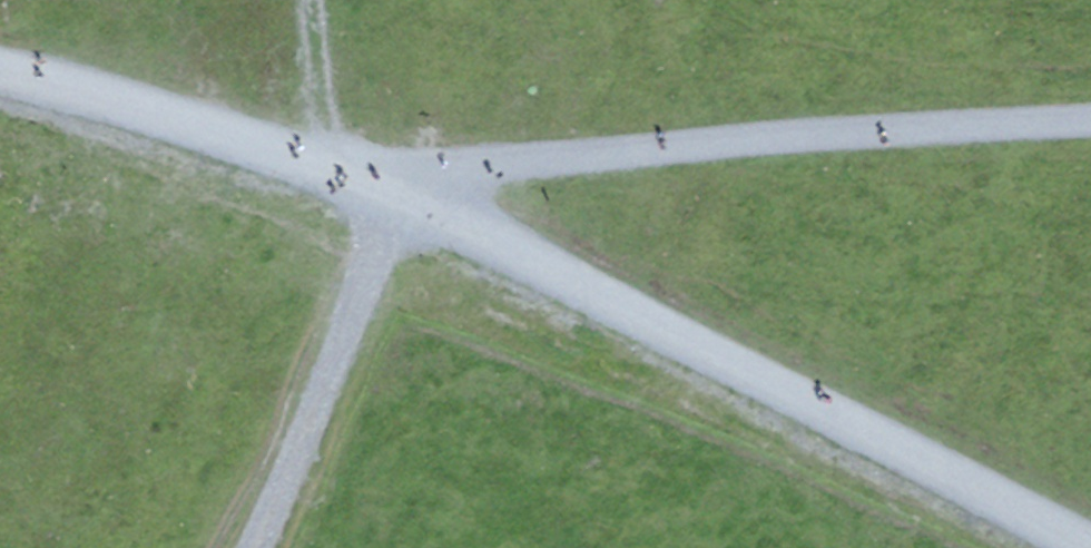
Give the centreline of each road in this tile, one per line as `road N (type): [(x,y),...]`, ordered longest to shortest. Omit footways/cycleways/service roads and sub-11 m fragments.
road 1 (track): [(393,203),(1082,547)]
road 2 (track): [(393,203),(492,171),(778,144),(1090,130)]
road 3 (track): [(0,74),(205,131),(393,203)]

